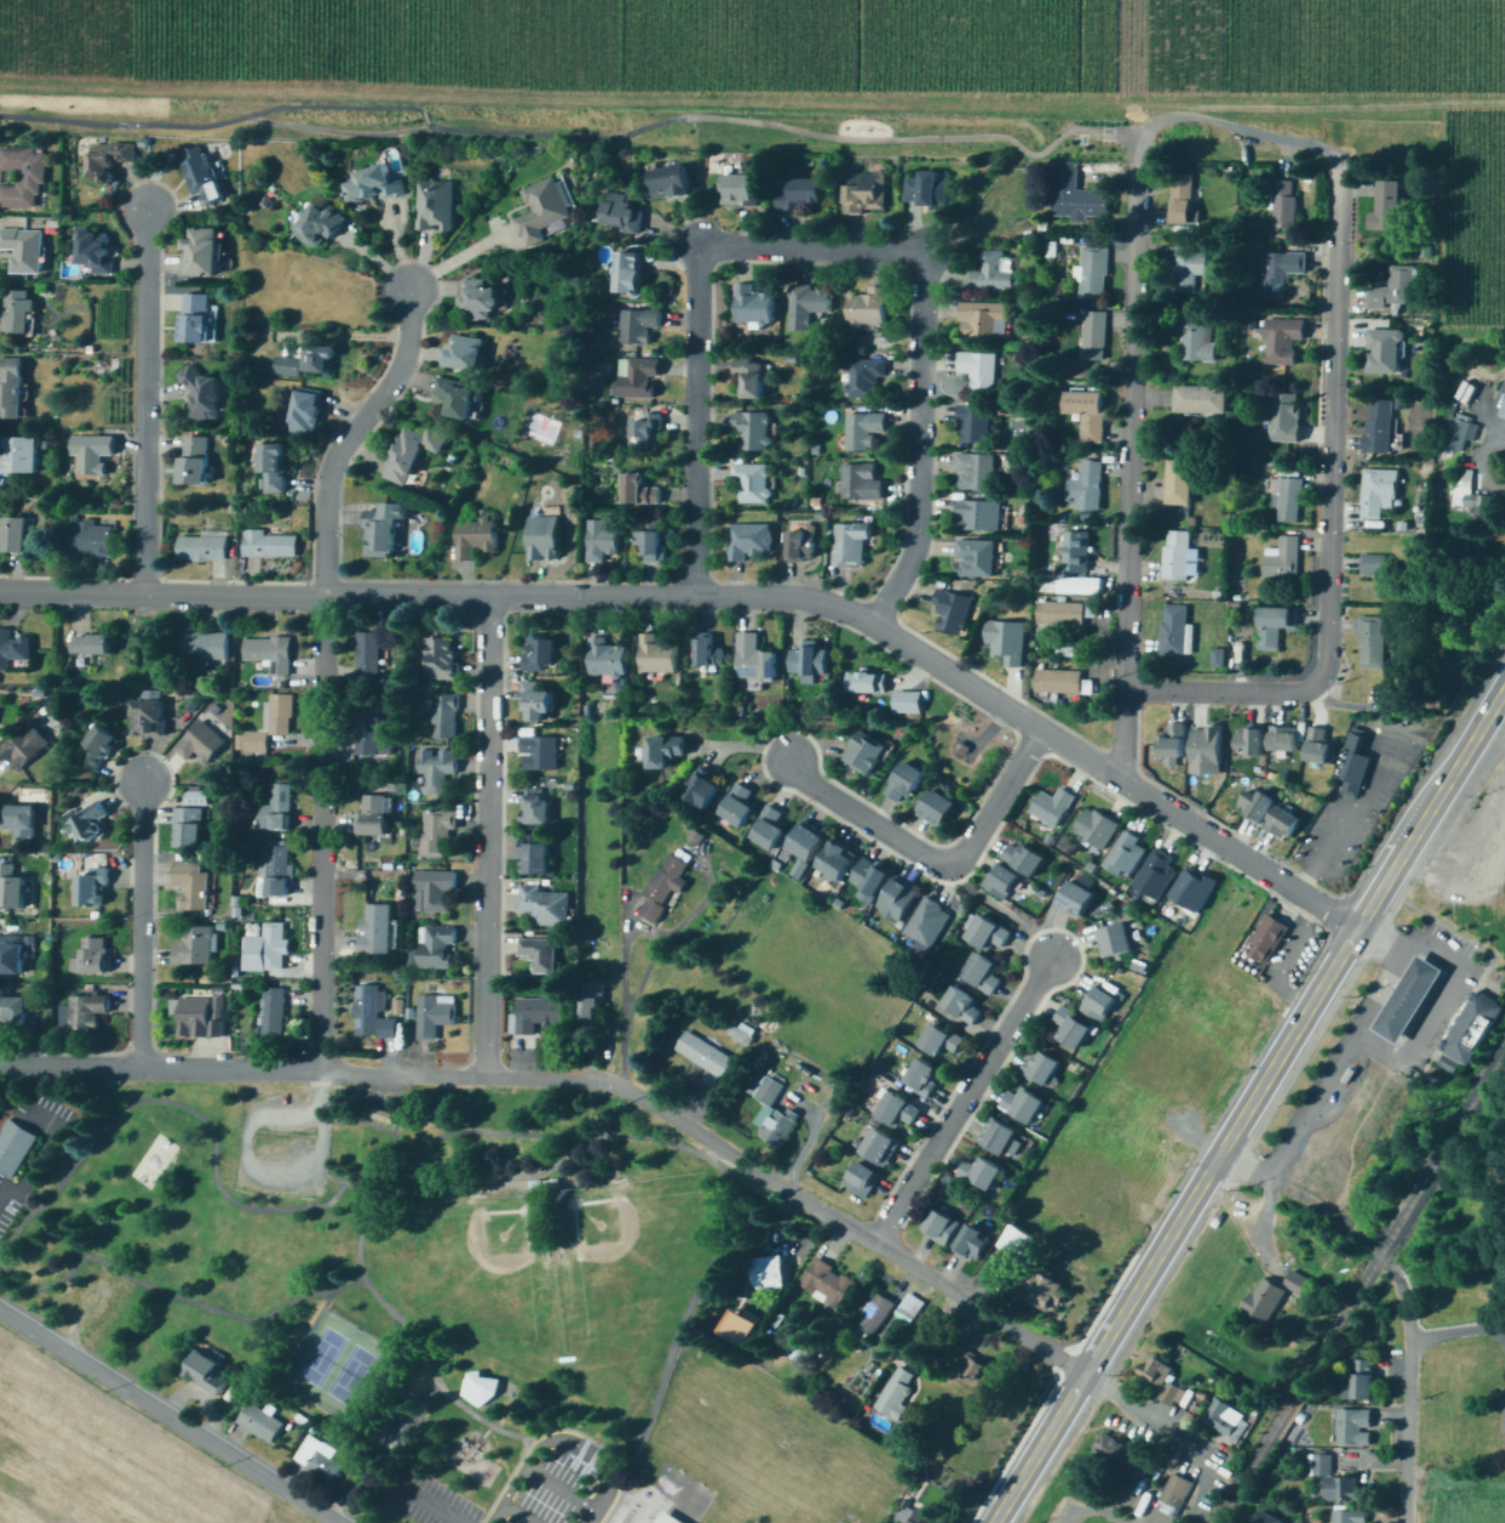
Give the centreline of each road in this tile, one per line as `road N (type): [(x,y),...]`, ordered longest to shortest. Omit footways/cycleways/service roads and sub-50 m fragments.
road 1 (residential): [(1356,930),(839,607),(784,596),(322,596)]
road 2 (residential): [(1084,1374),(613,1090),(323,1076)]
road 3 (residential): [(1330,154),(1339,175),(1326,666),(1312,687),(1292,695),(1124,691)]
road 4 (residential): [(1121,784),(1140,140)]
road 5 (residential): [(322,596),(323,1076)]
road 6 (residential): [(333,1522),(0,1314)]
road 7 (primary): [(993,1522),(1199,1188)]
road 8 (residential): [(486,989),(490,597)]
road 9 (residential): [(147,213),(143,595)]
road 10 (residential): [(871,625),(907,571),(917,537),(922,257)]
road 11 (residential): [(790,761),(808,784),(932,863),(949,863),(967,850),(1040,731)]
road 12 (residential): [(695,596),(705,257),(699,250)]
road 13 (residential): [(1051,960),(875,1244)]
road 14 (residential): [(322,596),(324,494),(333,463),(405,361),(410,293)]
road 15 (residential): [(323,1076),(0,1068)]
road 16 (residential): [(322,596),(0,592)]
road 17 (primary): [(1199,1188),(1356,930)]
road 18 (residential): [(142,785),(138,1070)]
road 19 (primary): [(1356,930),(1504,693)]
road 20 (residential): [(1405,1522),(1410,1345),(1396,1282)]
road 21 (residential): [(919,259),(721,250),(705,257)]
road 22 (residential): [(1140,140),(1154,125),(1177,119),(1330,154)]
road 23 (residential): [(1084,1374),(1214,1453)]

